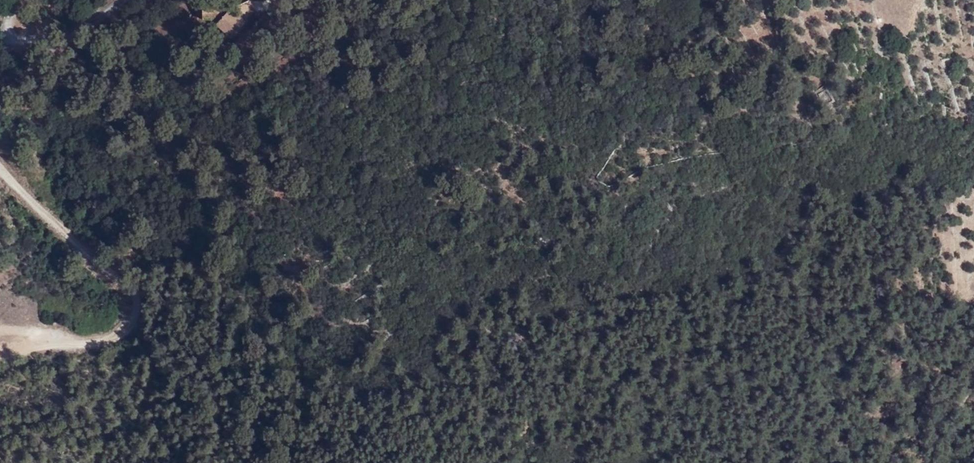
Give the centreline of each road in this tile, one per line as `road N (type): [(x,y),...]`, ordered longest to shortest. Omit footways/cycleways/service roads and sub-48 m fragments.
road 1 (track): [(0,171),(132,297),(115,336),(0,358)]
road 2 (track): [(53,0),(46,23),(51,43),(64,45),(130,0)]

